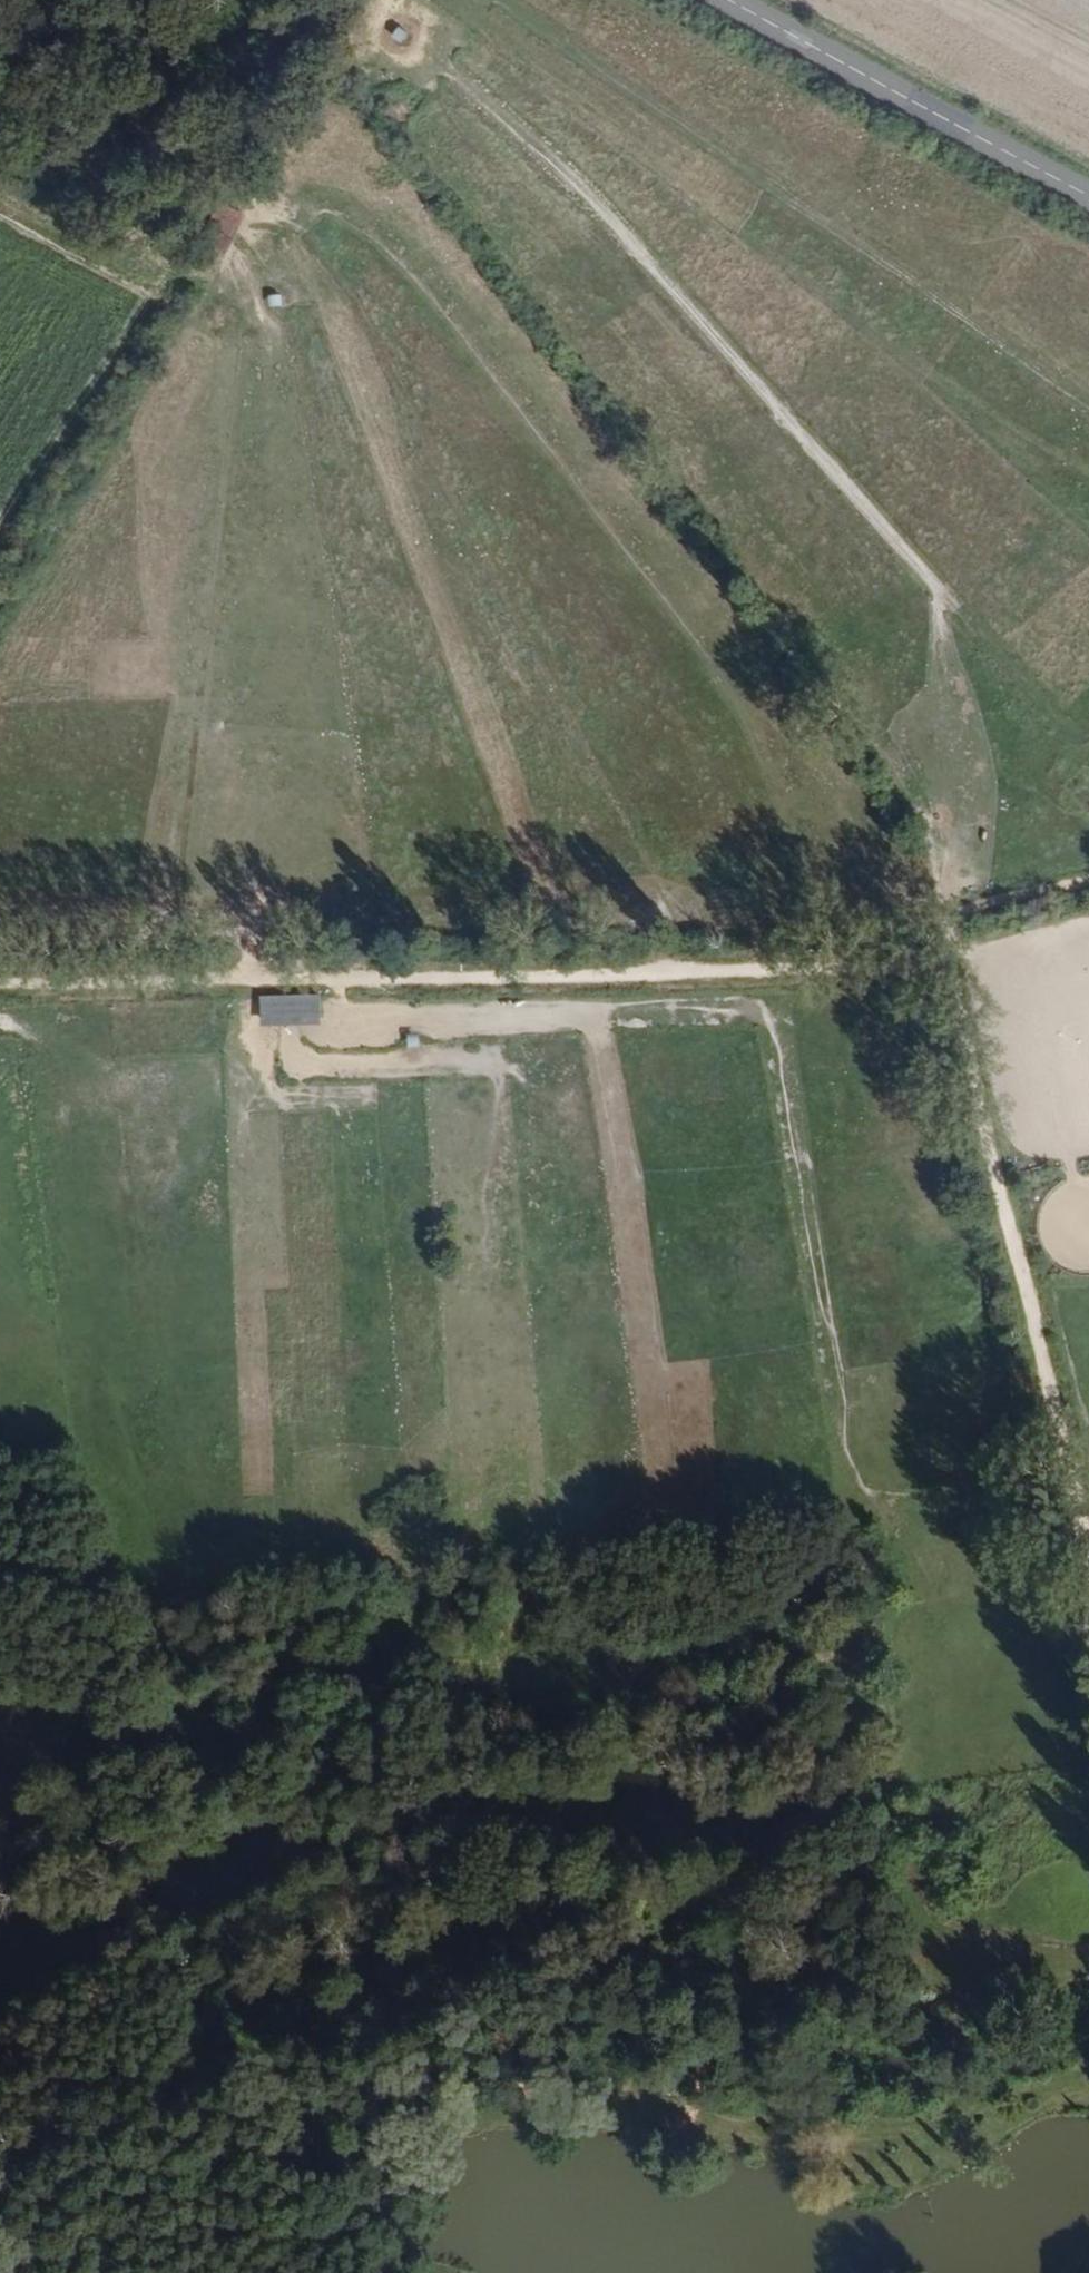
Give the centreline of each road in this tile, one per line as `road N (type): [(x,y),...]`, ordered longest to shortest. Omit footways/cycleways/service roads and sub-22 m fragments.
road 1 (track): [(0,986),(937,965),(1088,1569)]
road 2 (secondary): [(731,0),(1088,196)]

